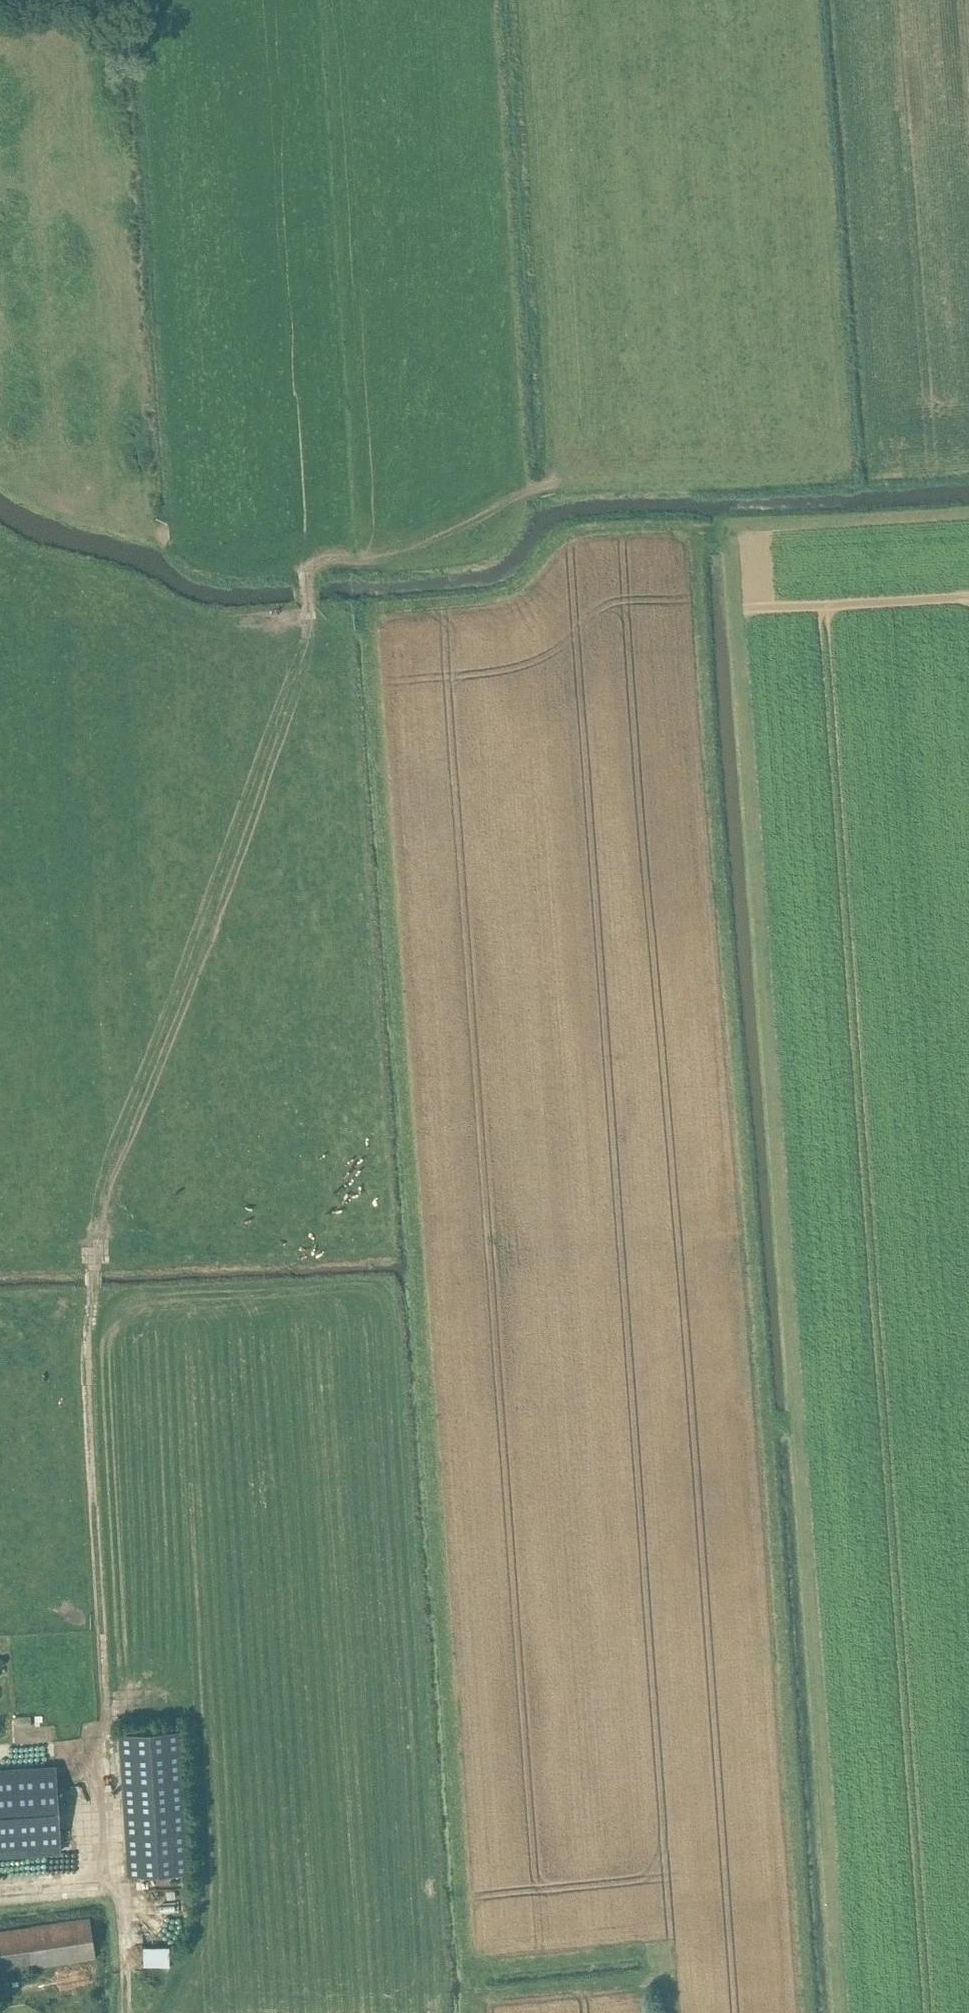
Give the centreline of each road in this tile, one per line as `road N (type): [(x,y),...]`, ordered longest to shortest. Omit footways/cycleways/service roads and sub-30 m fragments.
road 1 (track): [(108,1750),(83,1344),(99,1245)]

